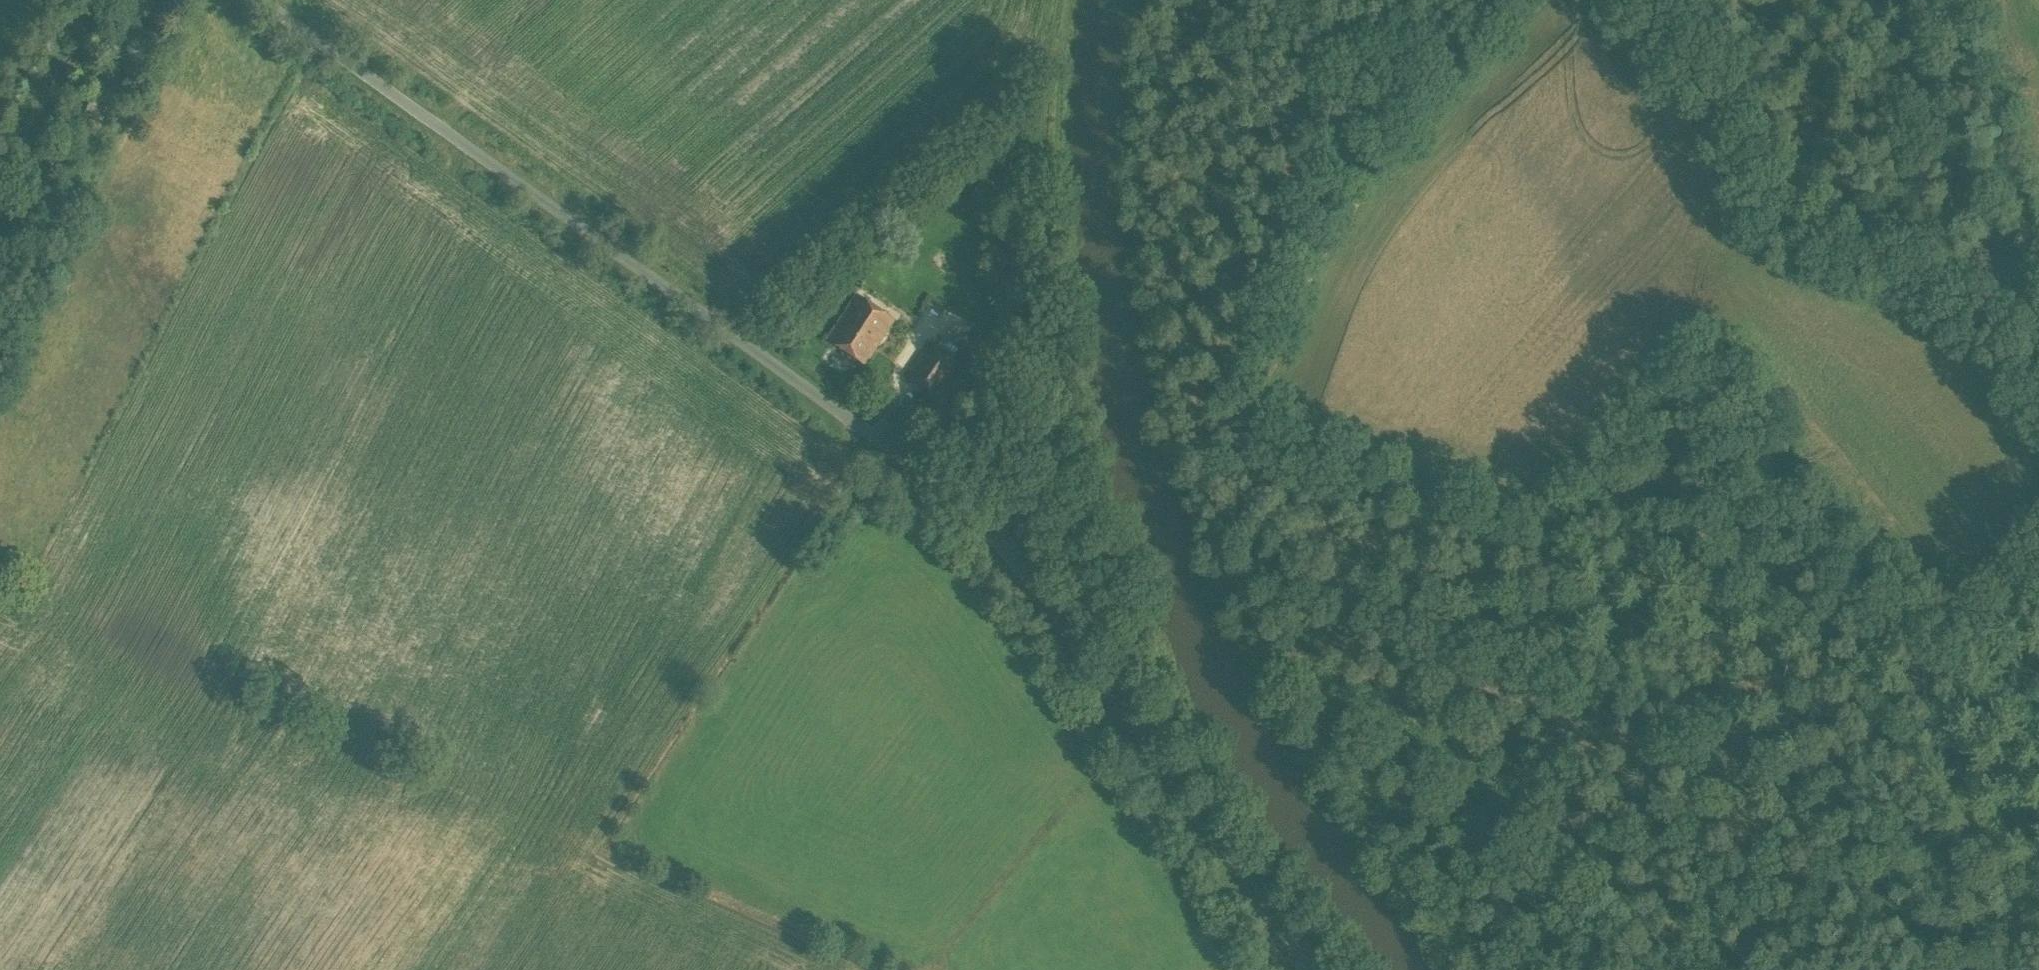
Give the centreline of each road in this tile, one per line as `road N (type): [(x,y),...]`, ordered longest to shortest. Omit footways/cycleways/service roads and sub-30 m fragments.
road 1 (unclassified): [(1311,969),(997,564),(883,467),(234,0)]

